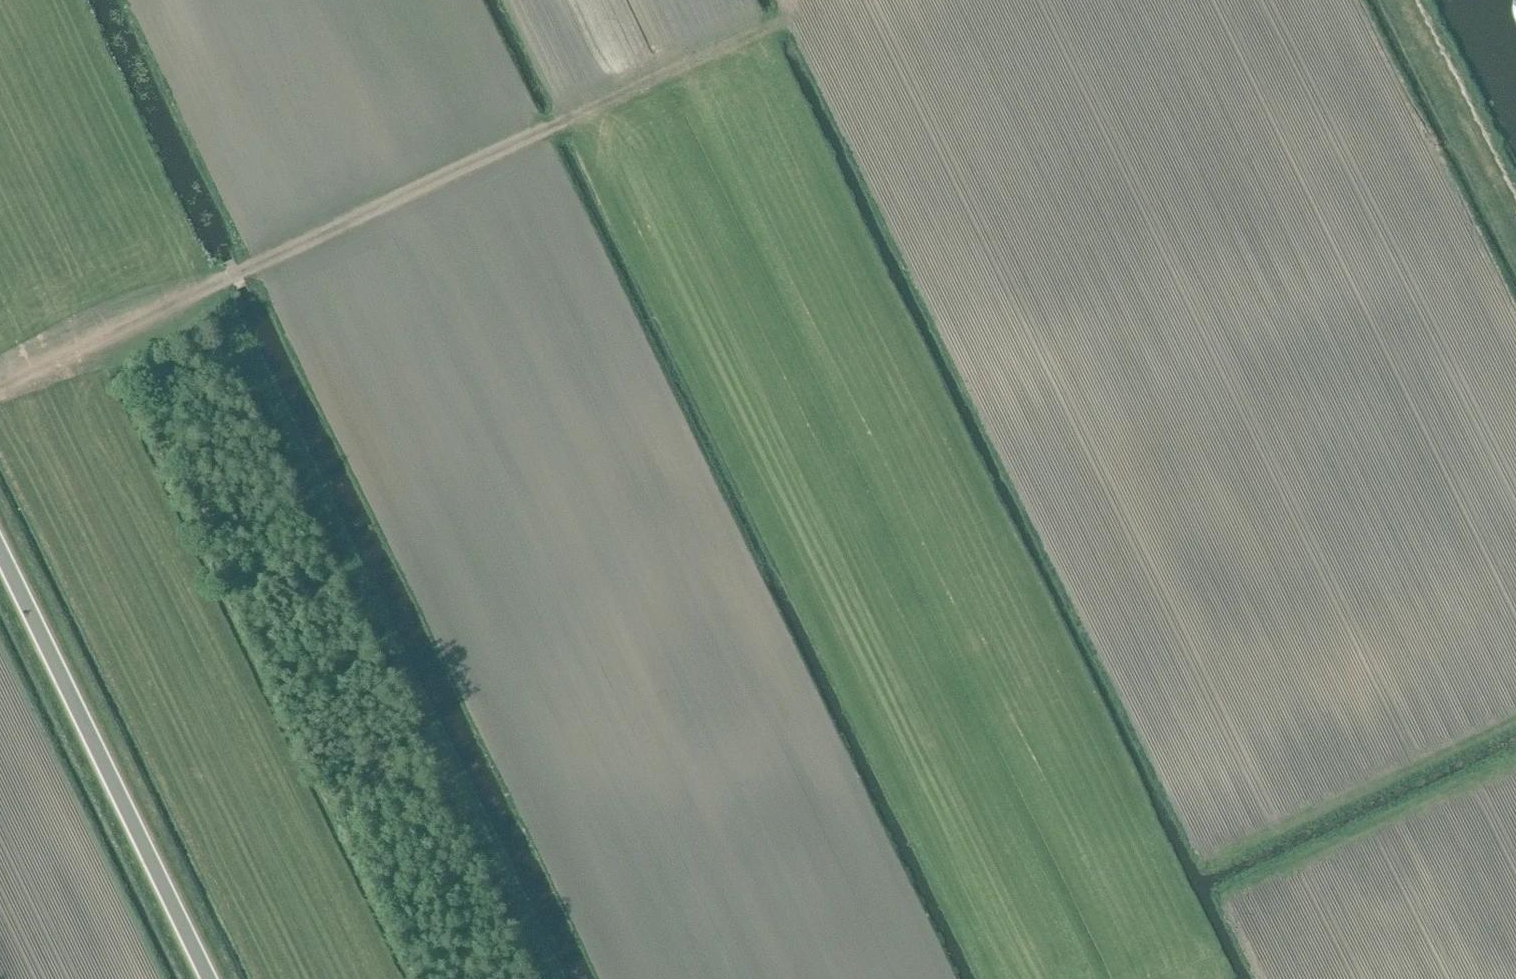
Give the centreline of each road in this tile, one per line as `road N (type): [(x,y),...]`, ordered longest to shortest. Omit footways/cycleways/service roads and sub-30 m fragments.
road 1 (tertiary): [(202,978),(0,566)]

